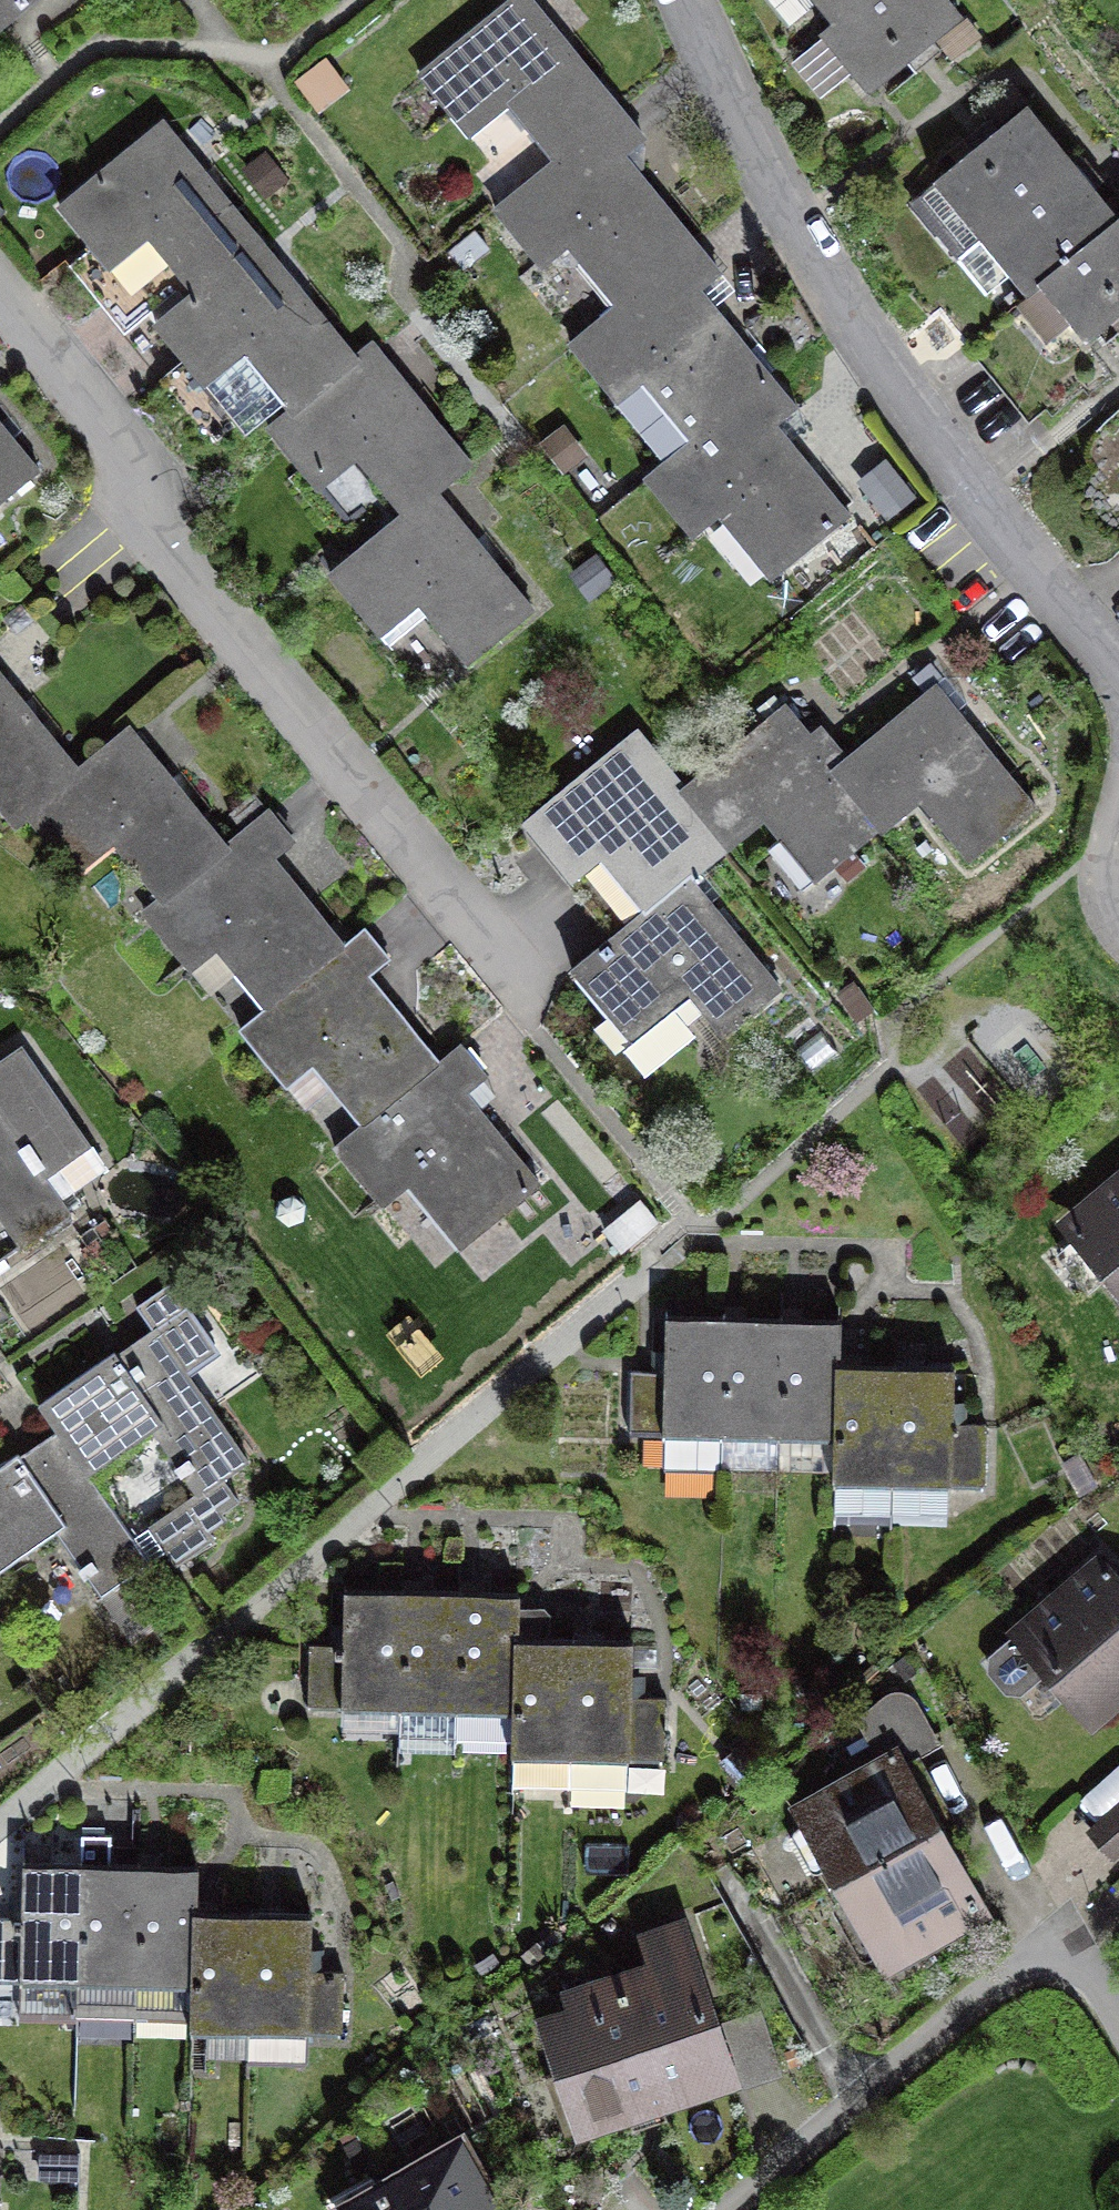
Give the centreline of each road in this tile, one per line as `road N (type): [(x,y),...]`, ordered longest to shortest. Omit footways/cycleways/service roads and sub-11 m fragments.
road 1 (residential): [(692,0),(727,102),(1118,732)]
road 2 (residential): [(518,984),(0,329)]
road 3 (residential): [(708,2209),(1025,1955),(1084,1957),(1118,2019)]
road 4 (residential): [(1118,945),(1101,916),(1096,887),(1118,832)]

